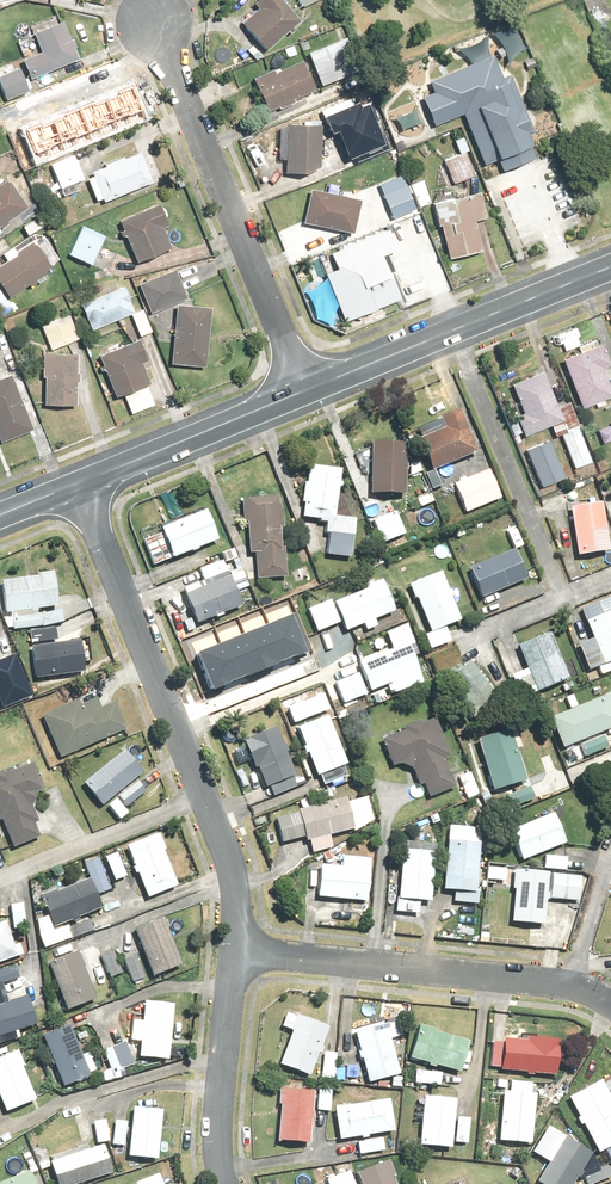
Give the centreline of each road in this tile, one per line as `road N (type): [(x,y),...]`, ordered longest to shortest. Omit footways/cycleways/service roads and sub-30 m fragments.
road 1 (residential): [(79,479),(232,868),(234,948)]
road 2 (residential): [(163,18),(310,390)]
road 3 (residential): [(234,948),(573,986),(610,1004)]
road 4 (tertiary): [(310,390),(610,269)]
road 5 (tertiary): [(79,479),(310,390)]
road 6 (residential): [(234,948),(216,1155),(224,1183)]

